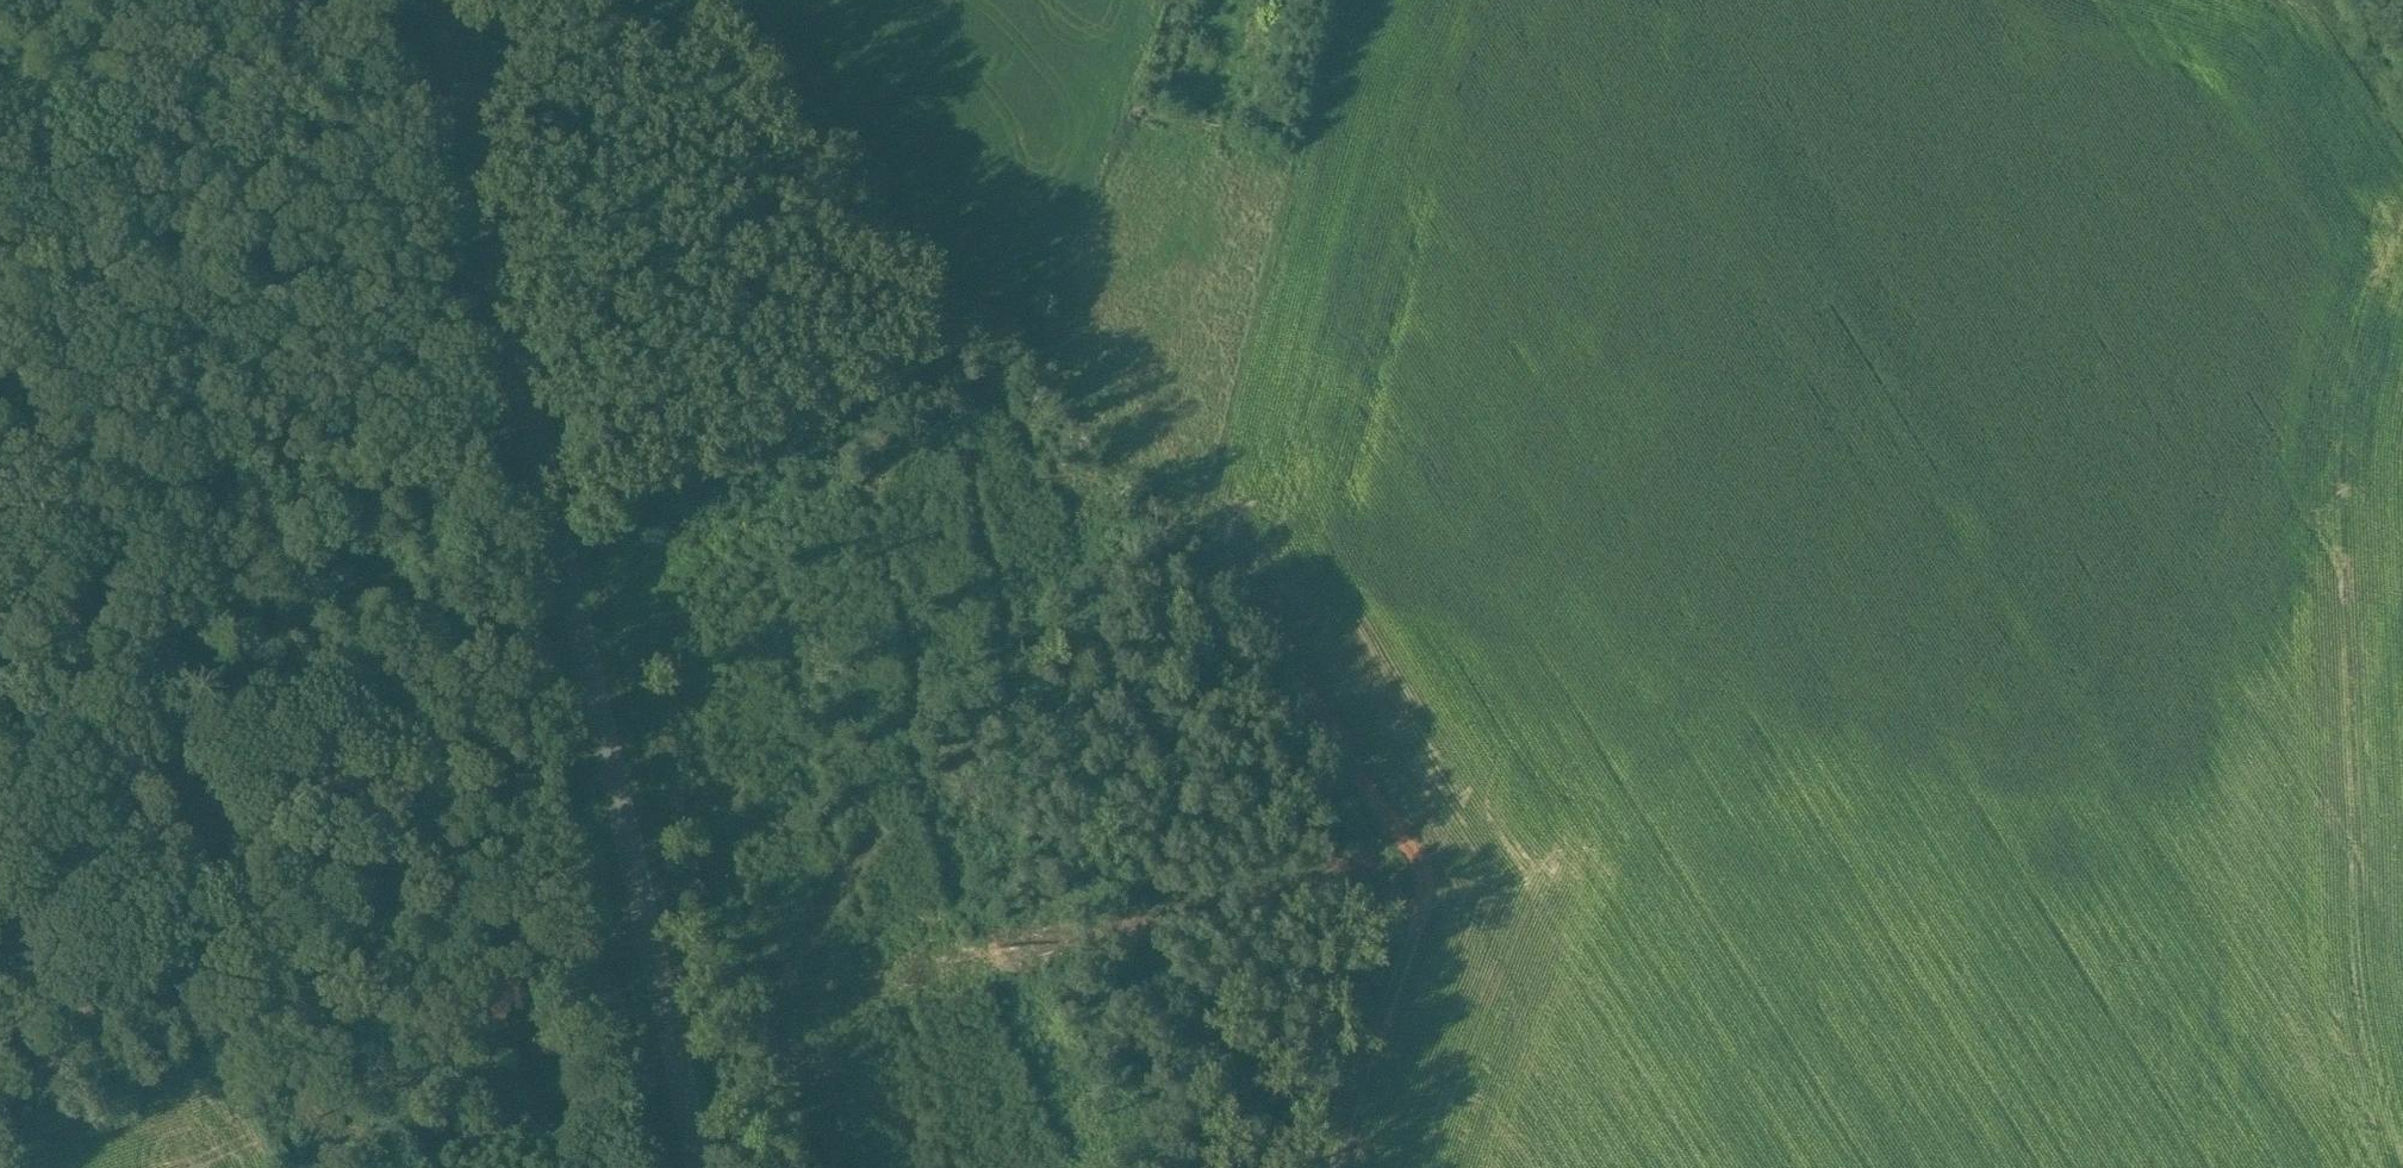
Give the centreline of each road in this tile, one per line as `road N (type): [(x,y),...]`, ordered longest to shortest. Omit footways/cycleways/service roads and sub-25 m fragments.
road 1 (unclassified): [(441,0),(698,1167)]
road 2 (track): [(1336,1167),(1426,910),(1224,539)]

